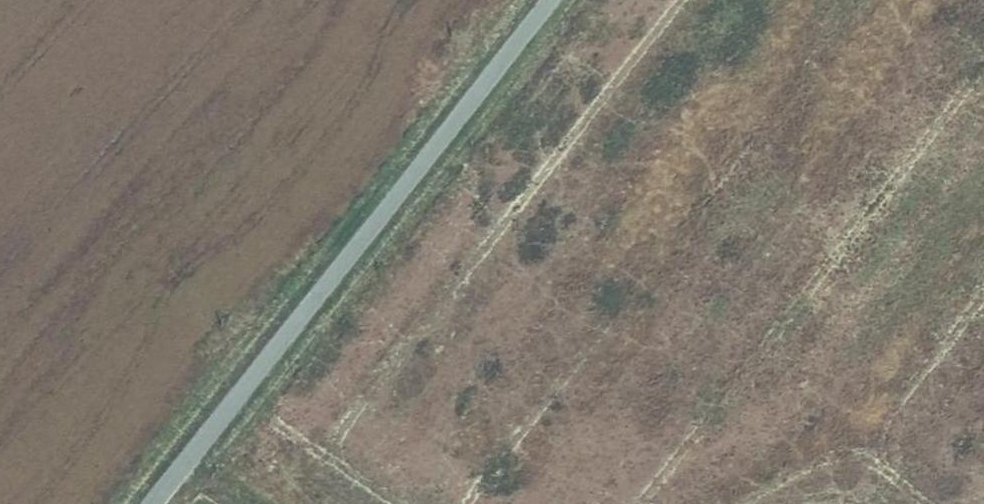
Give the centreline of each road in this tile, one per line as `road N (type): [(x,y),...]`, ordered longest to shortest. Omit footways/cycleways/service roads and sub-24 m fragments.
road 1 (unclassified): [(150,503),(548,0)]

